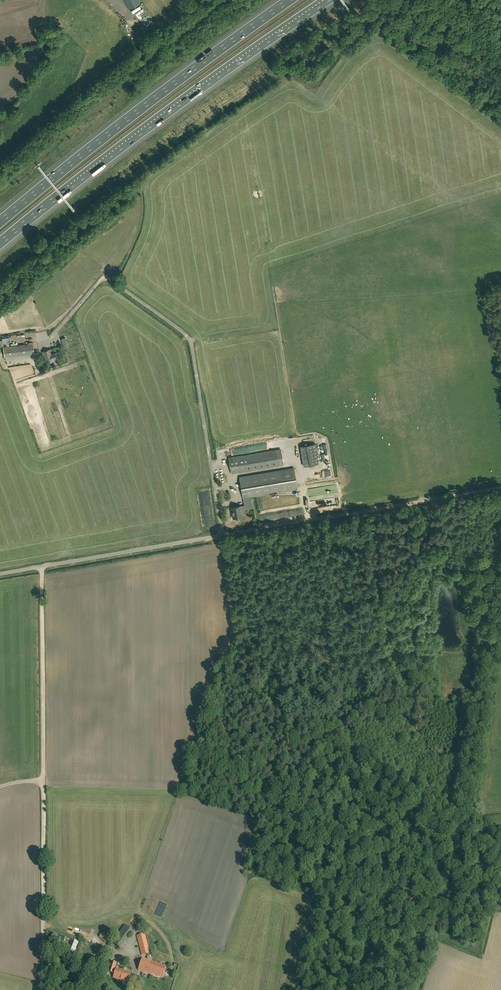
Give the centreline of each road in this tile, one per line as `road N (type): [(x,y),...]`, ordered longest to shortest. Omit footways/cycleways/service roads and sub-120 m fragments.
road 1 (track): [(38,989),(42,567)]
road 2 (motorway): [(0,243),(327,0)]
road 3 (motorway): [(290,0),(0,222)]
road 4 (unclassified): [(0,574),(318,518)]
road 5 (track): [(467,493),(318,518)]

